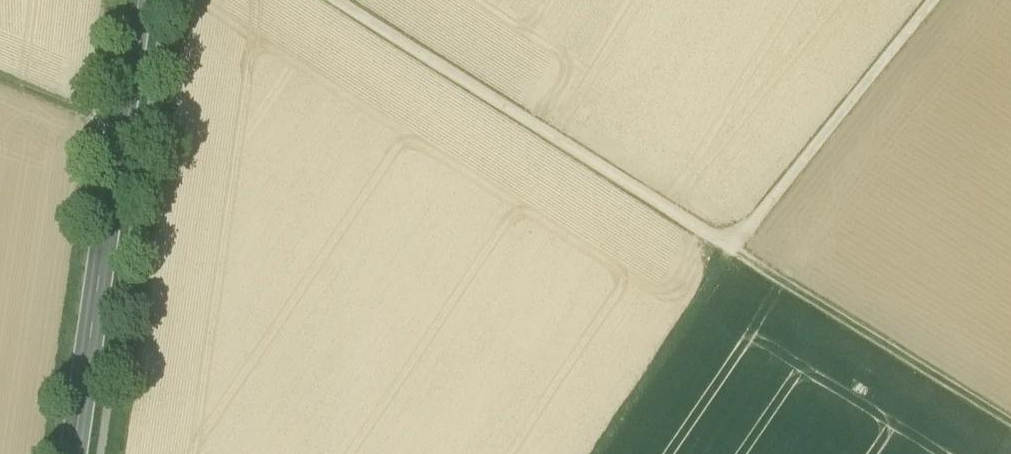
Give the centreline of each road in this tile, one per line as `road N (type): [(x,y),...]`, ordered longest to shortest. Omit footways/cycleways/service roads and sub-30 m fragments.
road 1 (track): [(730,250),(334,0)]
road 2 (primary): [(75,453),(142,0)]
road 3 (track): [(1010,422),(730,250)]
road 4 (track): [(941,0),(730,250)]
road 5 (track): [(730,250),(593,453)]

